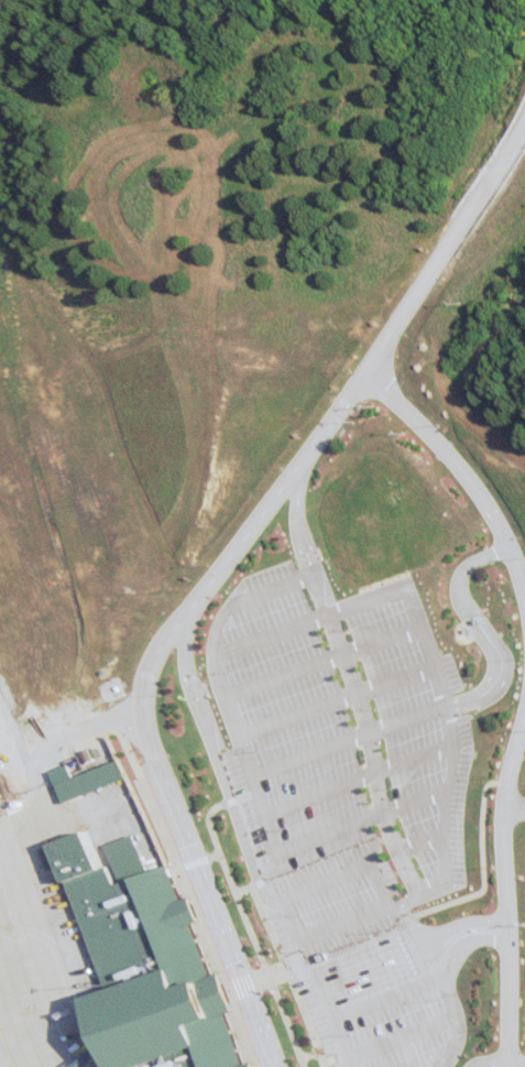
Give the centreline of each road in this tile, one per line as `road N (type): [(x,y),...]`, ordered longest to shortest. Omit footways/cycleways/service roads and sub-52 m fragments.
road 1 (residential): [(351,373),(182,608),(154,655),(142,699),(150,761),(256,1066)]
road 2 (residential): [(351,373),(425,448),(452,489),(480,540),(510,635),(524,806),(504,1066)]
road 3 (residential): [(351,373),(524,147)]

